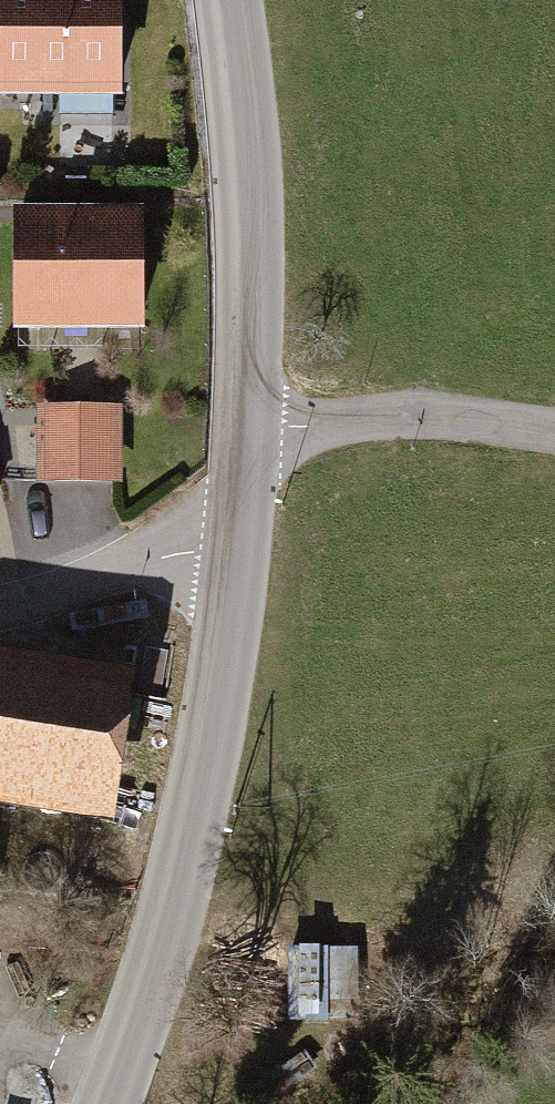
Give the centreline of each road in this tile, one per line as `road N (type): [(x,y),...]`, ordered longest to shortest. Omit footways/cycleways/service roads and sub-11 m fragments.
road 1 (tertiary): [(238,549),(193,819),(106,1103)]
road 2 (tertiary): [(228,0),(248,207),(246,435)]
road 3 (unclassified): [(246,435),(431,416),(554,432)]
road 4 (residential): [(0,608),(168,556),(238,549)]

